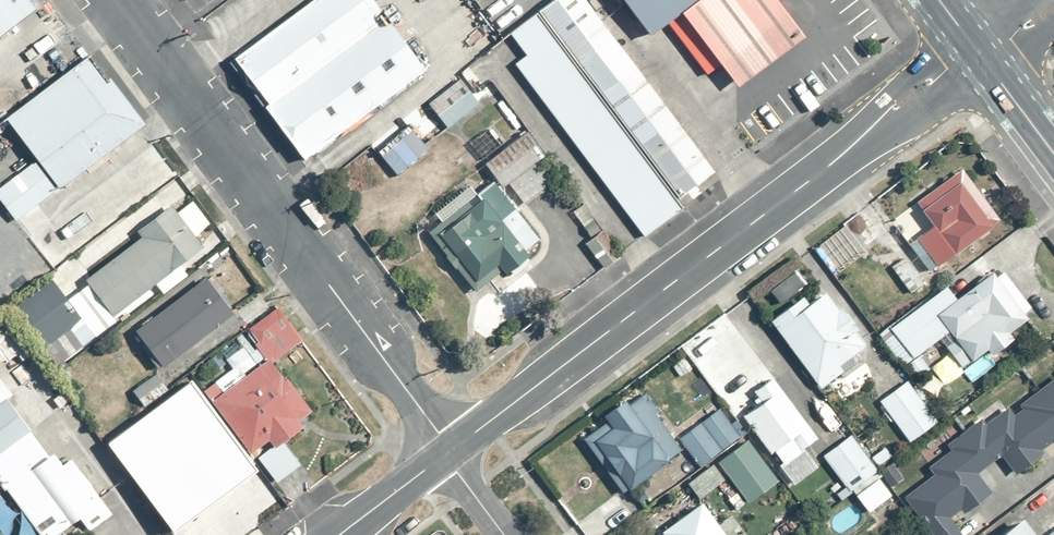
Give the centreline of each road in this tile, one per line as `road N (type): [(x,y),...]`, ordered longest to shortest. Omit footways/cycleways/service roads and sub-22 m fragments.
road 1 (residential): [(448,453),(831,166),(892,110),(979,53)]
road 2 (residential): [(104,0),(448,453)]
road 3 (residential): [(339,534),(448,453)]
road 4 (secondary): [(979,53),(1053,156)]

